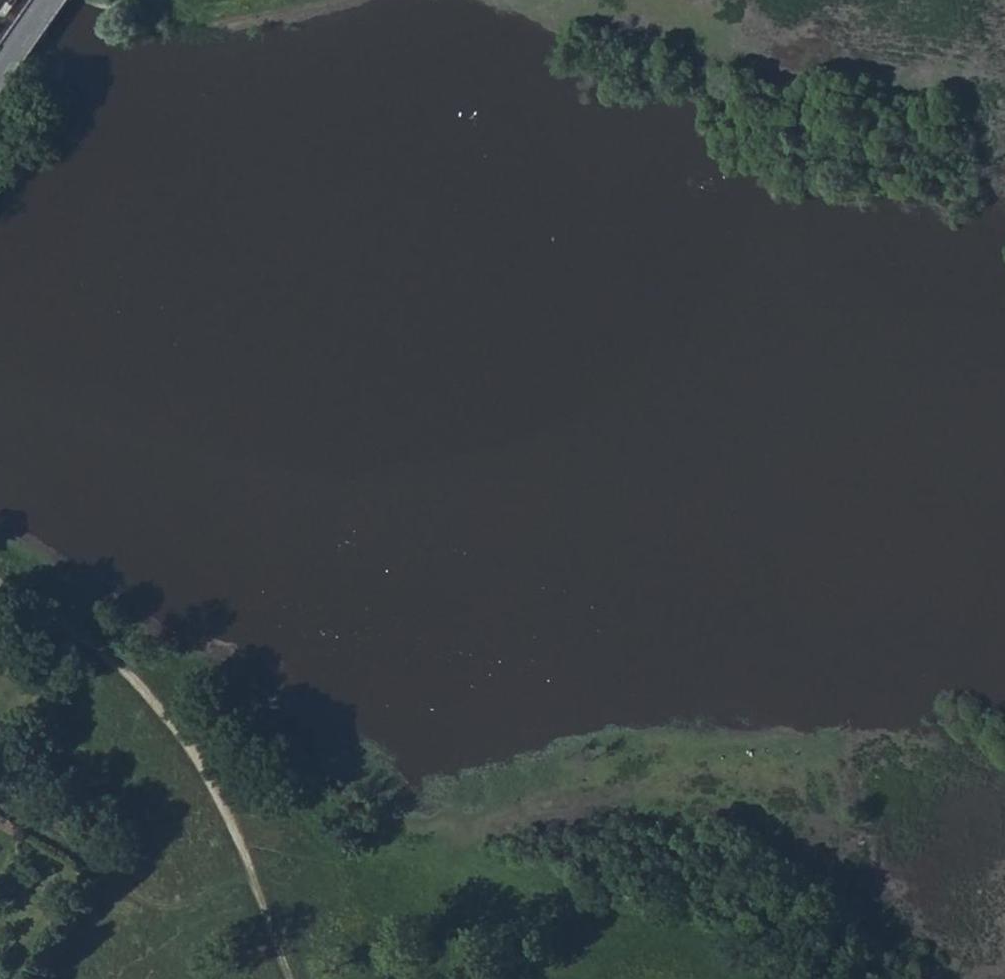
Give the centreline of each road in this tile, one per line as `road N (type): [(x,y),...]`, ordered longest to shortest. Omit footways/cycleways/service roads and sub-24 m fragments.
road 1 (track): [(304,978),(245,864),(214,780),(158,701),(67,623),(0,586)]

